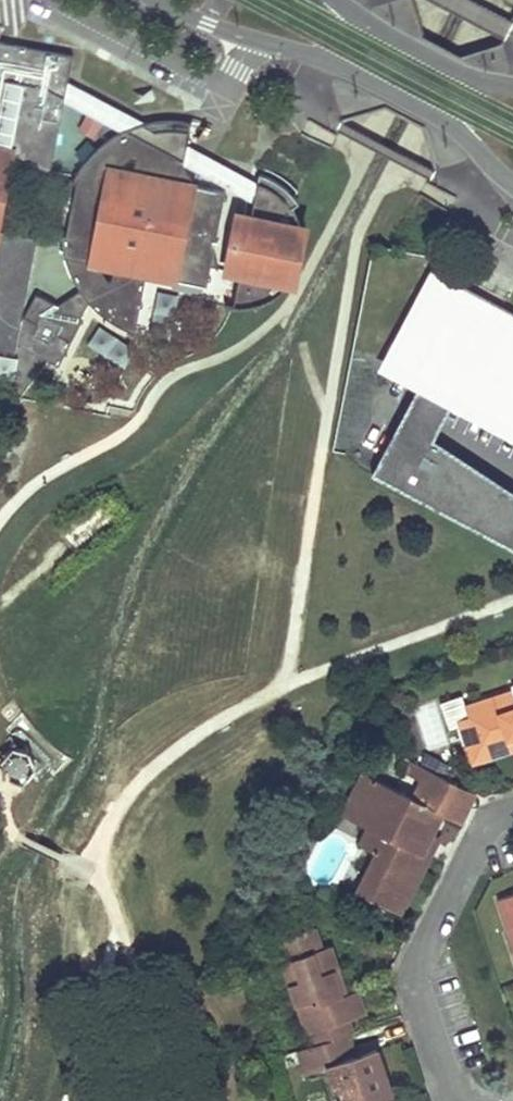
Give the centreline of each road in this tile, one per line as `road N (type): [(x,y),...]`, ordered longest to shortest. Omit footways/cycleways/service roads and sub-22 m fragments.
road 1 (residential): [(164,0),(219,27),(317,55),(441,118),(512,185)]
road 2 (residential): [(512,813),(481,835),(417,965),(416,993),(445,1083),(461,1100)]
road 3 (residential): [(512,83),(485,80),(337,0)]

